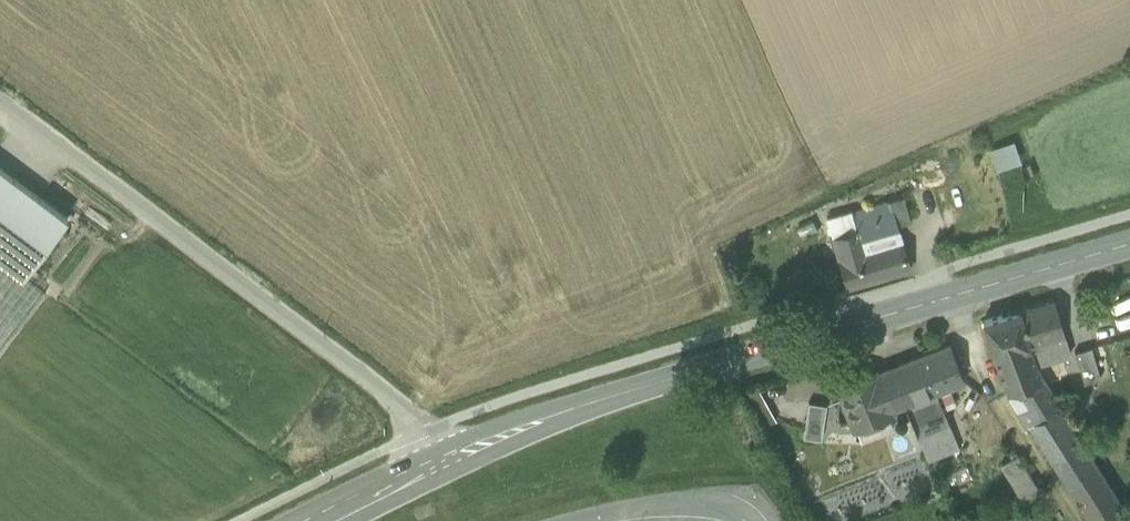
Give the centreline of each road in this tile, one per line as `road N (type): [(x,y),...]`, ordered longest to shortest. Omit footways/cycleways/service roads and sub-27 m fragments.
road 1 (secondary): [(1129,246),(631,392),(436,464)]
road 2 (residential): [(0,102),(413,417),(436,464)]
road 3 (secondary): [(436,464),(324,520)]

